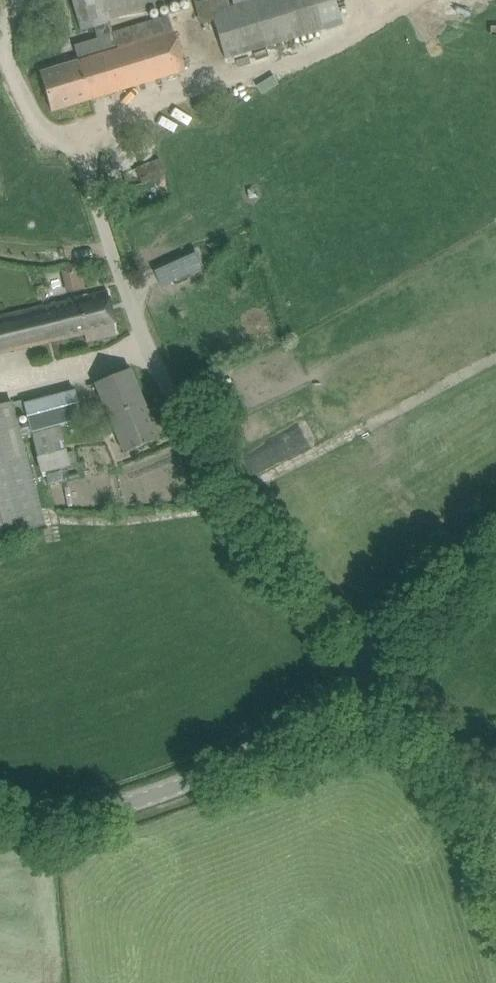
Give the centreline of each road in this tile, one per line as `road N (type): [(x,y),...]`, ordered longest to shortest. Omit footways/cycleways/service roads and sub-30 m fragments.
road 1 (unclassified): [(371,661),(232,496),(185,425),(134,319),(87,153)]
road 2 (unclassified): [(0,827),(113,810),(216,772),(371,661)]
road 3 (unclassified): [(371,661),(462,786),(495,868)]
road 4 (unclassified): [(371,661),(495,555)]

